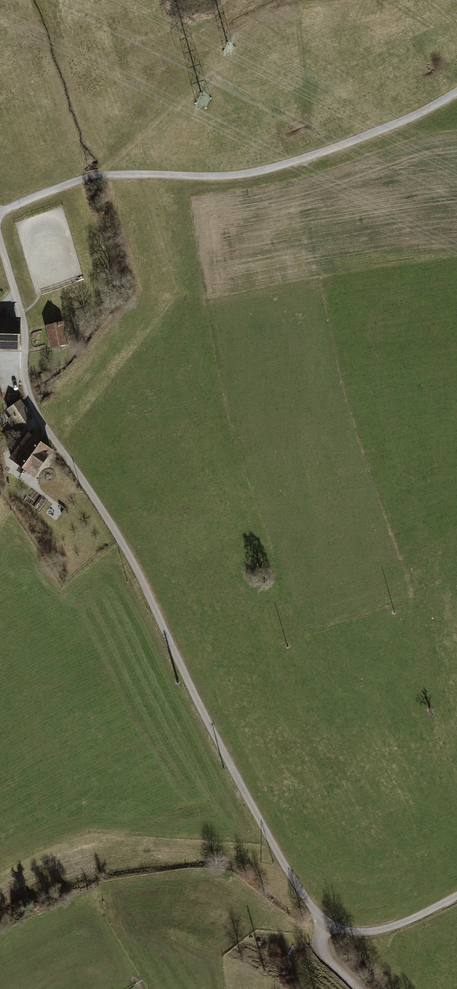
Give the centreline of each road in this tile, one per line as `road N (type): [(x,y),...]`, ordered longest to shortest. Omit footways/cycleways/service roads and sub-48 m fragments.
road 1 (unclassified): [(0,241),(38,416),(133,562),(268,838),(326,921)]
road 2 (track): [(99,175),(266,169),(393,125),(456,92)]
road 3 (track): [(99,175),(231,63)]
road 4 (unclassified): [(326,921),(350,931),(383,929),(456,896)]

